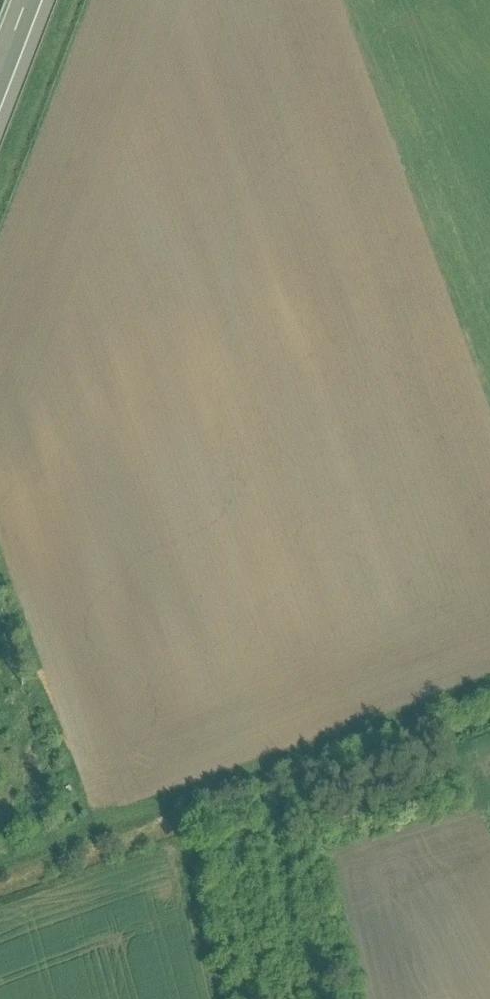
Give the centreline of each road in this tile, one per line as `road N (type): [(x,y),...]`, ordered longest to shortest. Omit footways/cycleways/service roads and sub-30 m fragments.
road 1 (track): [(489,683),(102,819)]

